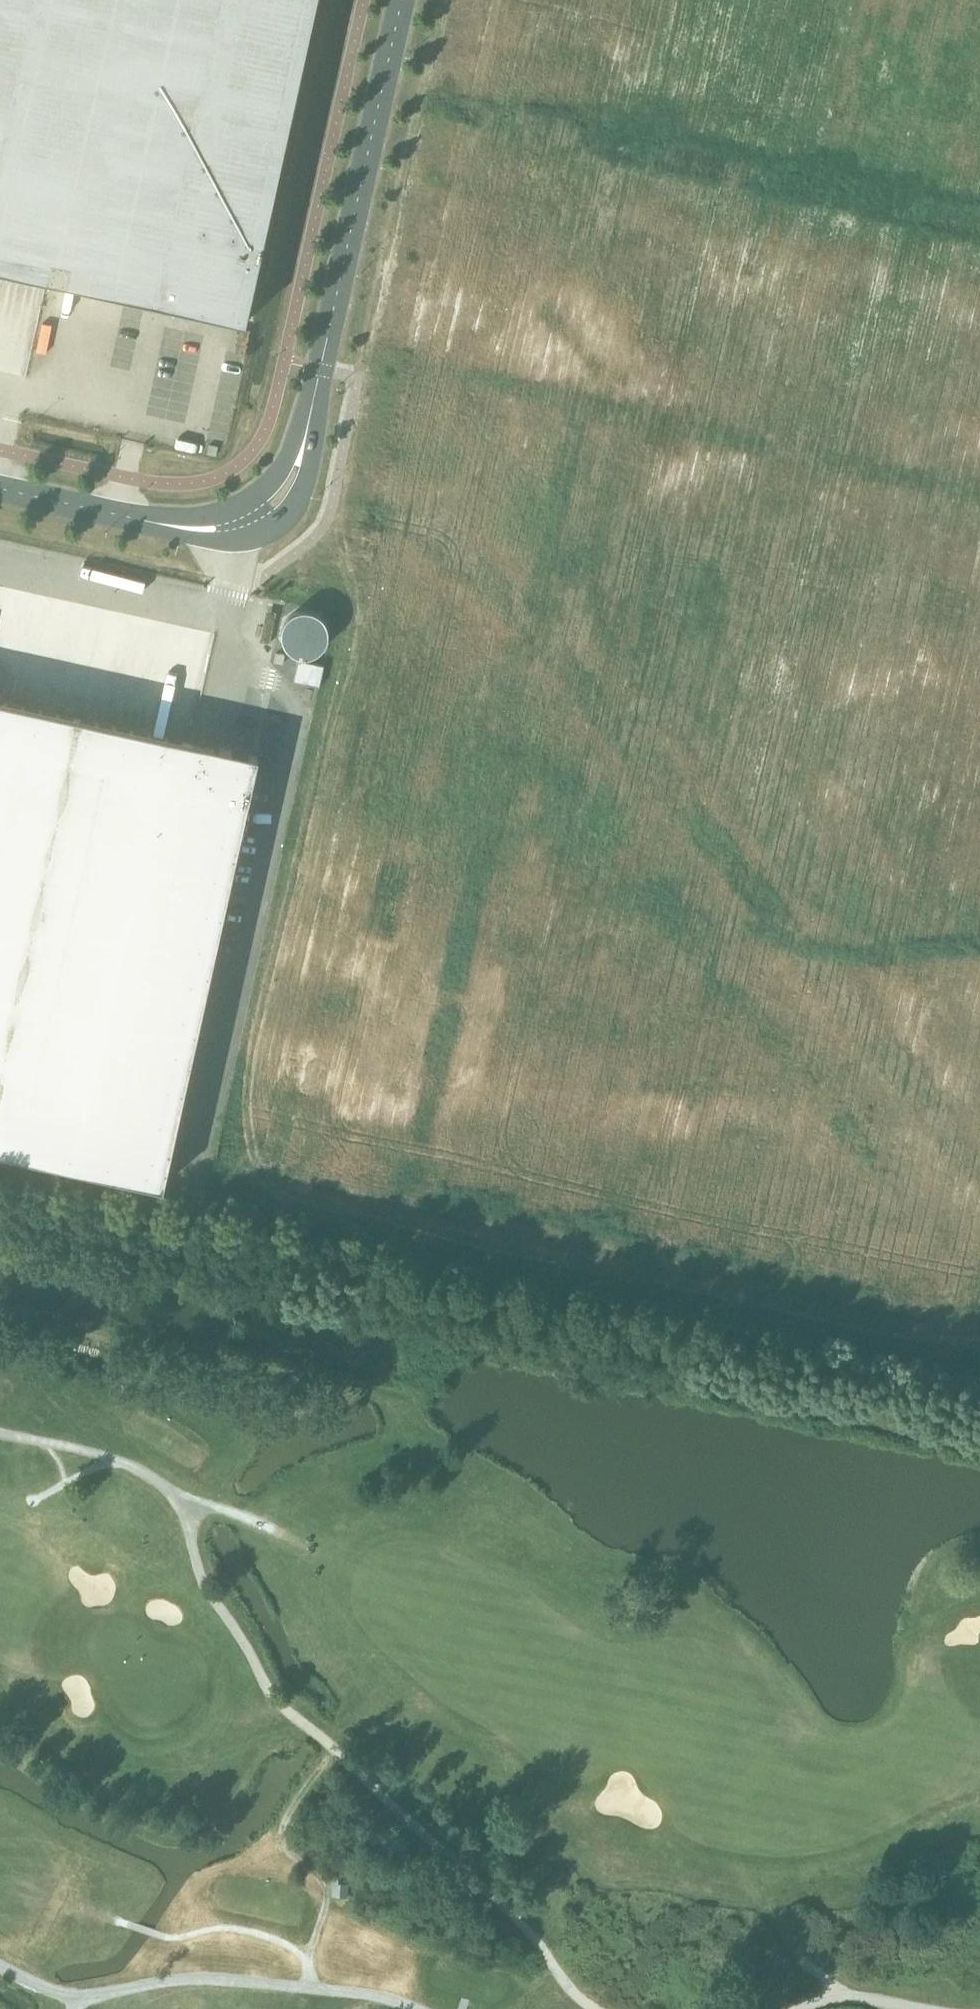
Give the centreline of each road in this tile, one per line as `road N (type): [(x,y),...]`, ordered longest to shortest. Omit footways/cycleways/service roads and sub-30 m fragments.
road 1 (unclassified): [(0,488),(221,536),(259,530),(286,510),(403,0)]

